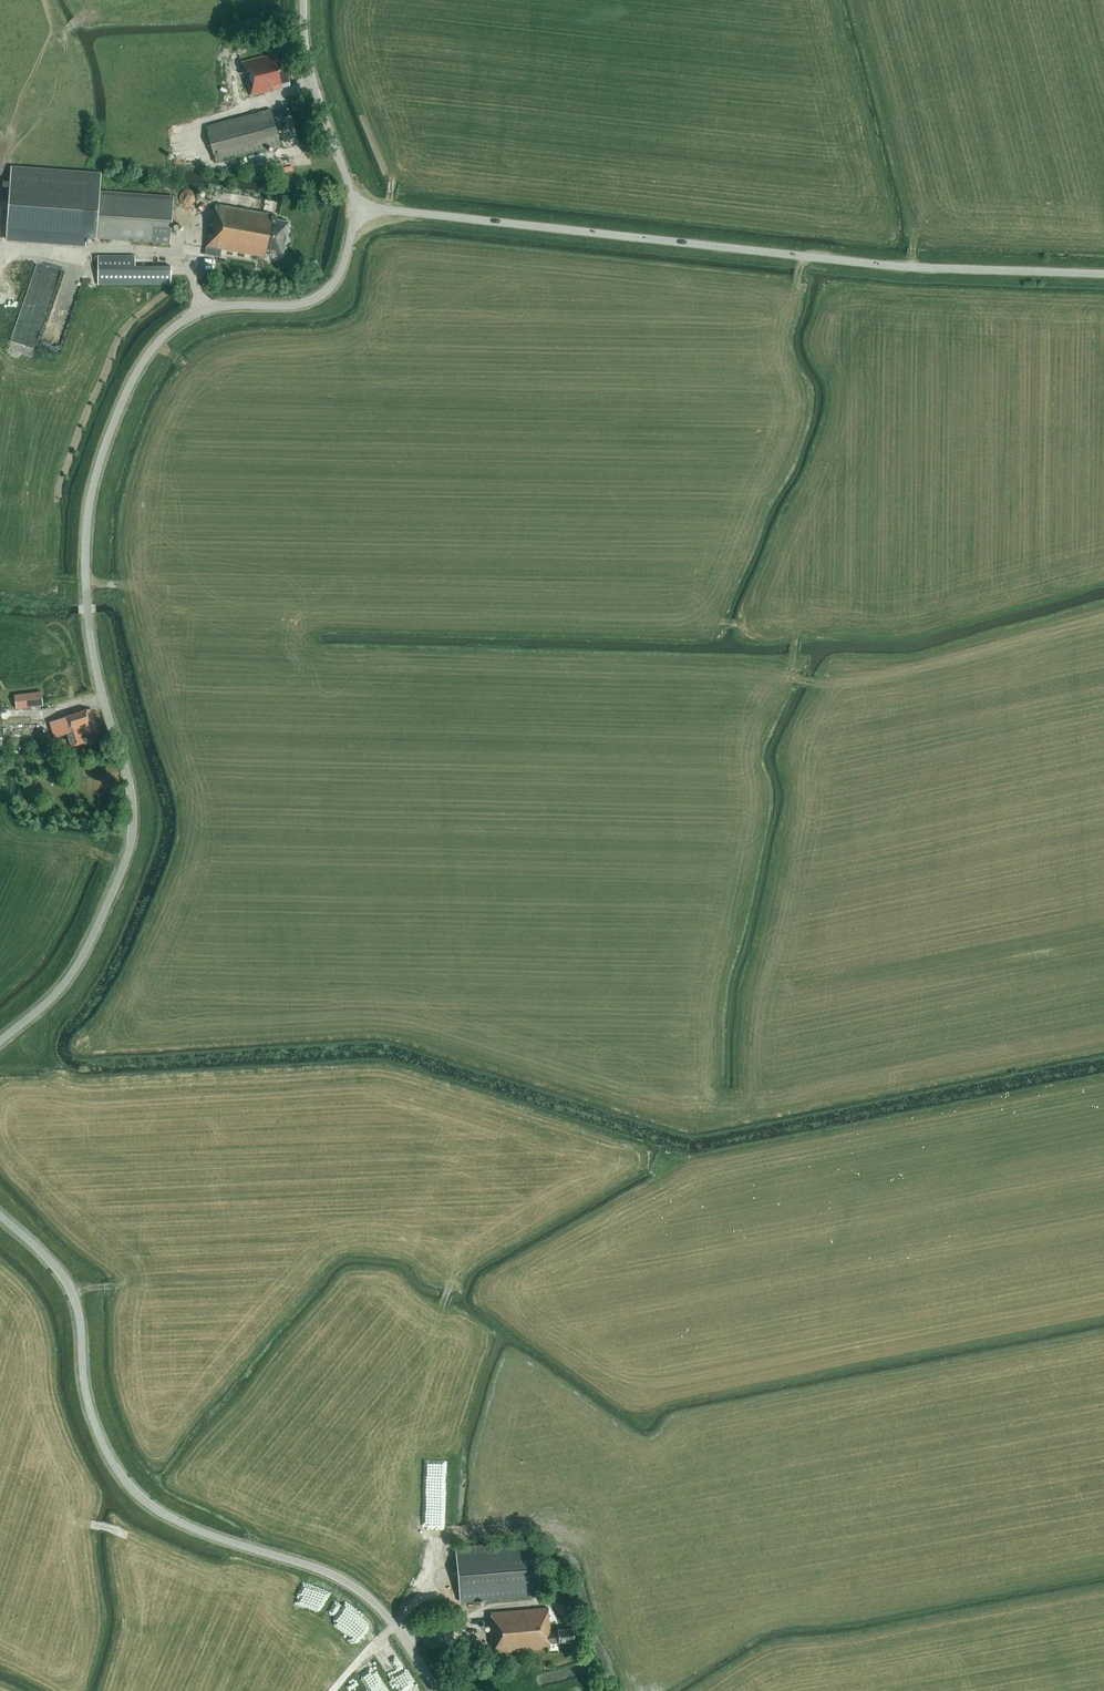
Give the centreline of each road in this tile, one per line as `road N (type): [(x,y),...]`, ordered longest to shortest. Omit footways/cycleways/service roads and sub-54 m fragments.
road 1 (unclassified): [(0,1041),(72,974),(131,842),(133,806),(93,652),(85,561),(95,483),(119,409),(147,356),(190,317),(232,305),(293,305),(329,289),(348,251),(354,209)]
road 2 (unclassified): [(354,209),(916,268),(1103,274)]
road 3 (unclassified): [(439,1690),(387,1614),(349,1584),(170,1518),(127,1482),(91,1412),(69,1287),(0,1214)]
road 4 (unclassified): [(354,209),(308,65),(304,0)]
road 5 (track): [(184,256),(0,242)]

